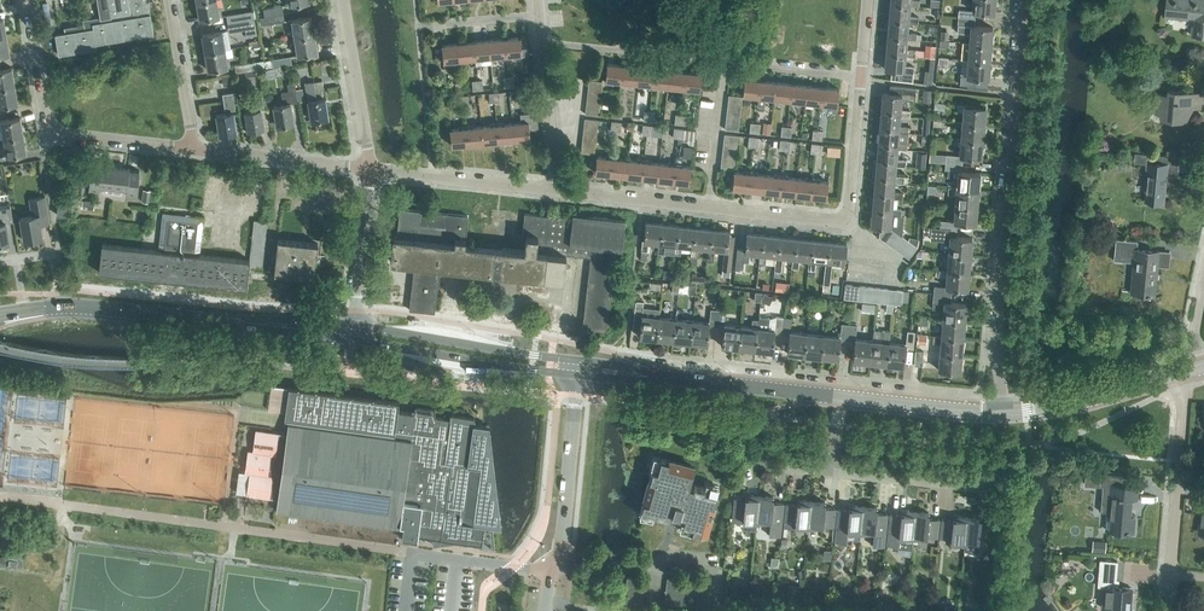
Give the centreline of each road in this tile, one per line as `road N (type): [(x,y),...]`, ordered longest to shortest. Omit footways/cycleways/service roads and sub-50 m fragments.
road 1 (residential): [(1004,413),(997,327),(1025,0)]
road 2 (residential): [(194,149),(48,128),(27,0)]
road 3 (tertiary): [(294,324),(51,307)]
road 4 (tertiary): [(581,360),(354,325)]
road 5 (tertiary): [(352,340),(578,376)]
road 6 (residential): [(1169,572),(1189,370)]
road 7 (tertiary): [(841,399),(641,375)]
road 8 (residential): [(557,192),(367,170)]
road 9 (tertiary): [(1189,370),(1065,406),(1004,413)]
road 10 (unclassified): [(560,559),(578,376)]
road 11 (residential): [(725,62),(543,45)]
road 12 (residential): [(367,170),(194,149)]
road 13 (residential): [(367,170),(340,0)]
road 14 (residential): [(834,472),(1003,488)]
road 15 (tertiary): [(1004,413),(841,399)]
road 16 (residential): [(560,559),(660,569),(681,559),(720,561)]
road 17 (residential): [(354,325),(367,170)]
road 18 (residential): [(709,210),(557,192)]
road 19 (residential): [(194,149),(170,0)]
road 20 (residential): [(709,210),(725,62)]
road 21 (residential): [(557,192),(543,45)]
road 22 (residential): [(848,225),(861,78)]
road 23 (residential): [(848,225),(709,210)]
road 24 (residential): [(861,78),(725,62)]
road 25 (residential): [(418,26),(540,14)]

